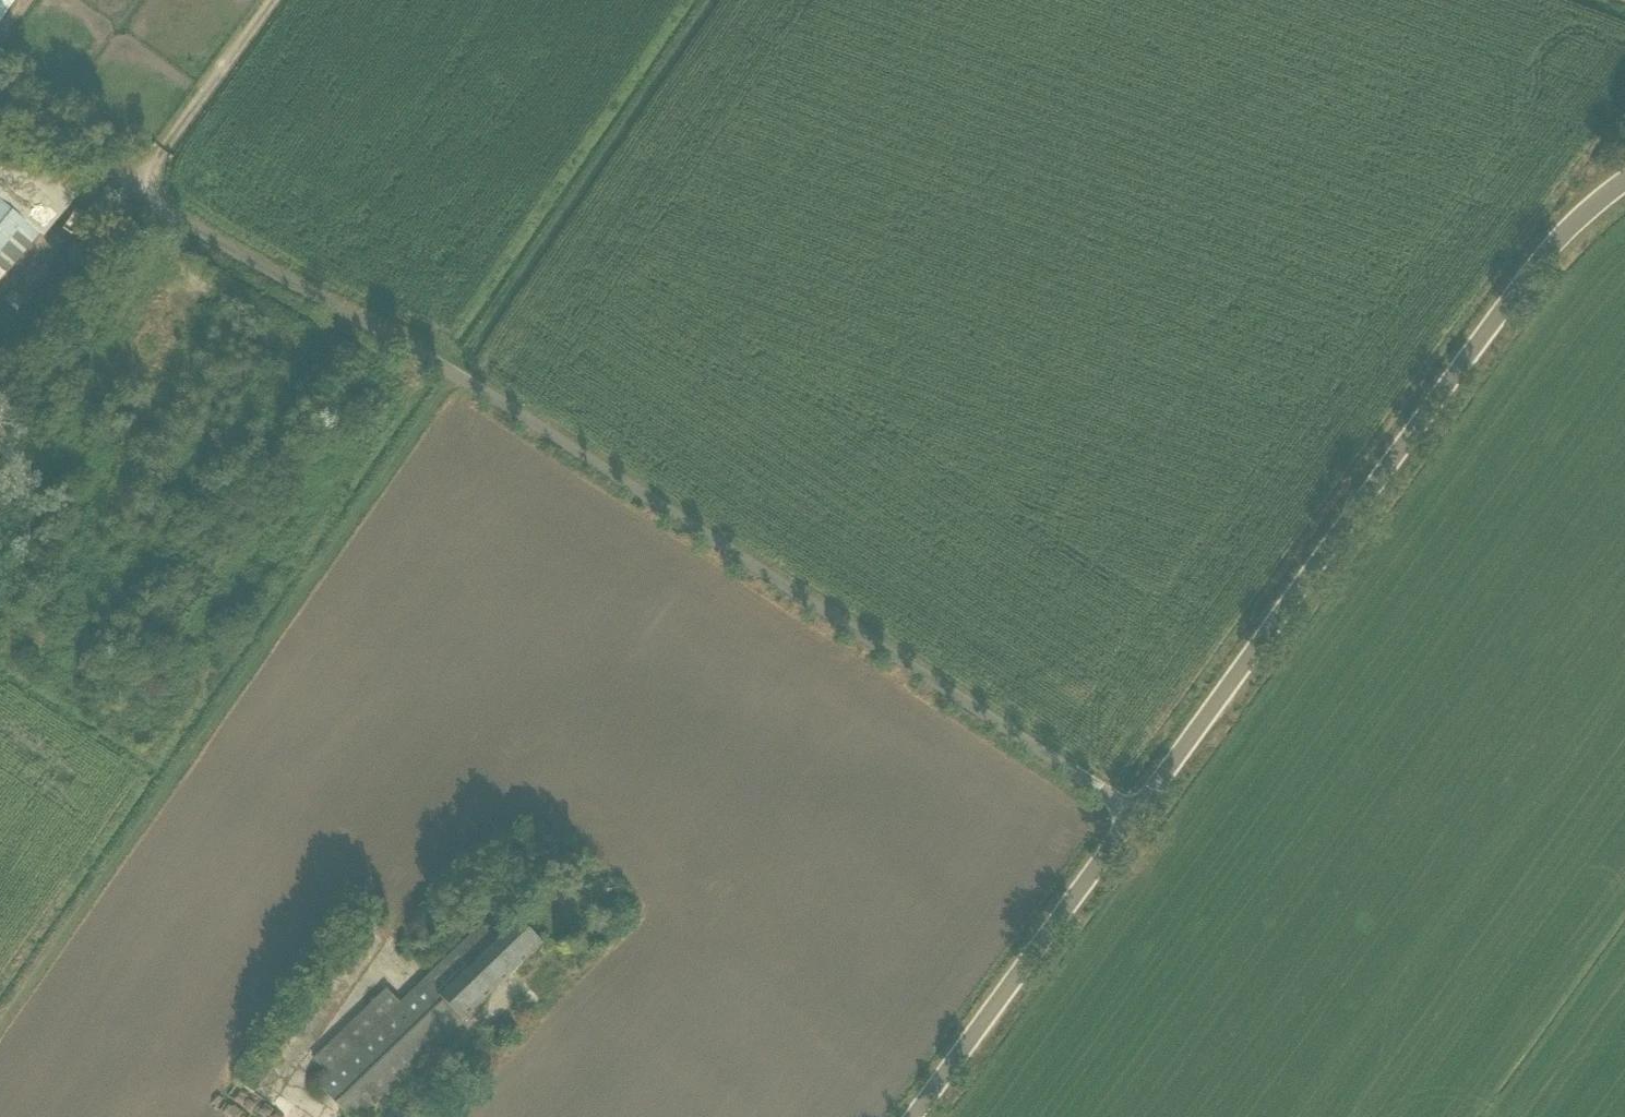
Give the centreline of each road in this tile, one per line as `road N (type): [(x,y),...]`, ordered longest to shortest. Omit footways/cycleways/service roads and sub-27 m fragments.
road 1 (unclassified): [(1142,812),(488,395),(207,246),(0,114)]
road 2 (unclassified): [(1142,812),(1542,265),(1624,183)]
road 3 (unclassified): [(922,1116),(1142,812)]

